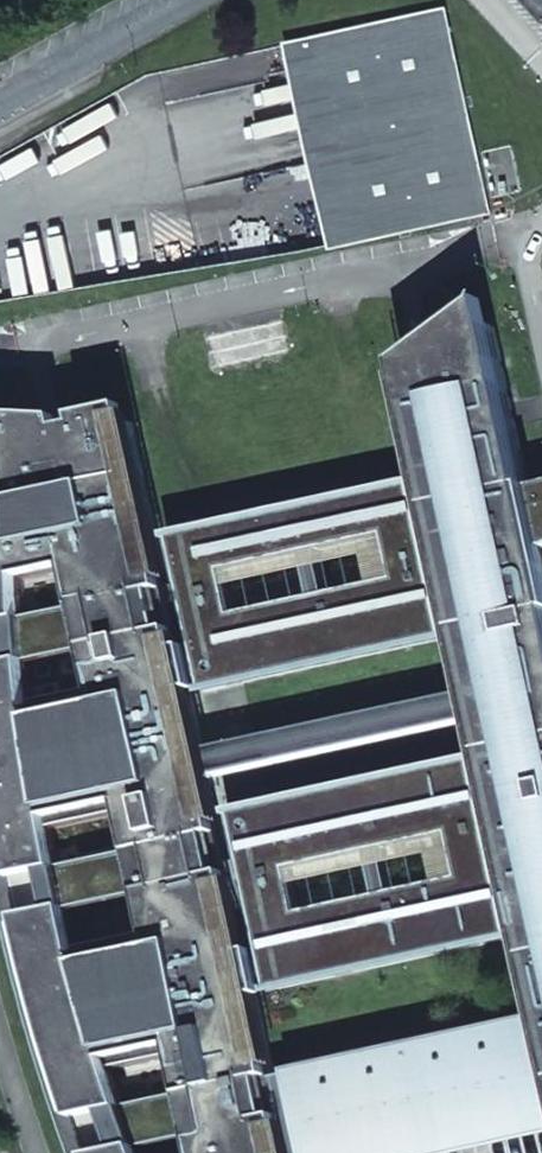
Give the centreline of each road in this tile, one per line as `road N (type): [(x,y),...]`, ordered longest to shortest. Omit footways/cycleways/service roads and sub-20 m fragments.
road 1 (unclassified): [(541,228),(0,348)]
road 2 (unclassified): [(0,110),(202,0)]
road 3 (unclassified): [(0,1014),(46,1152)]

